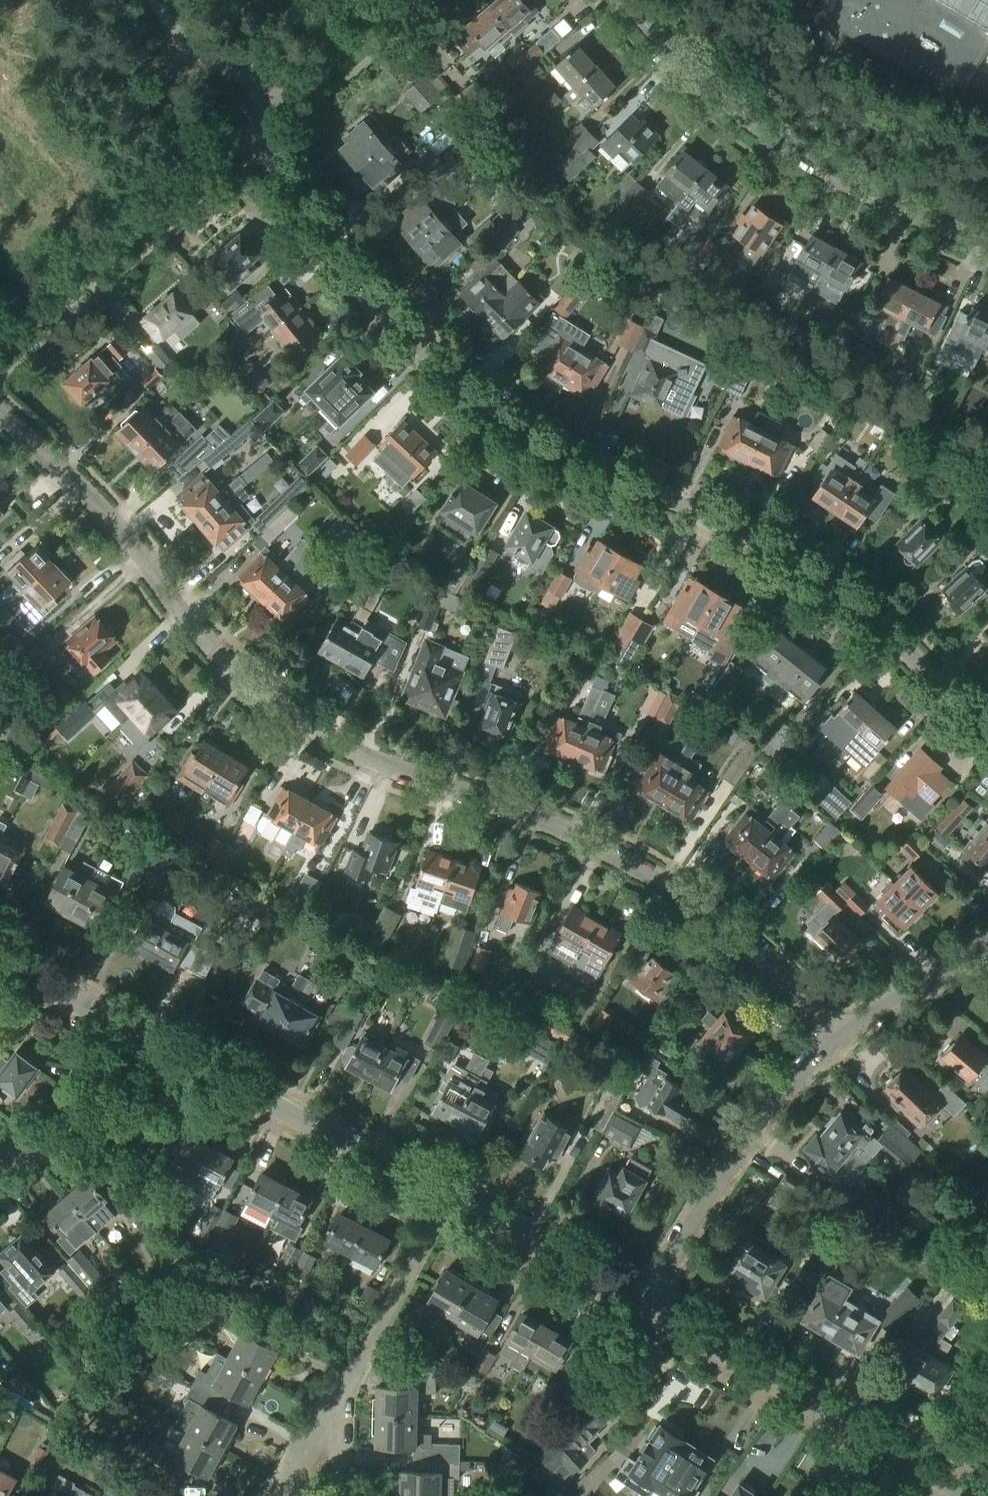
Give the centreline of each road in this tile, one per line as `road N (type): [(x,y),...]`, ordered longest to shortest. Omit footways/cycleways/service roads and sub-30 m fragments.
road 1 (residential): [(846,1033),(756,947),(683,891),(605,849),(324,735),(259,687),(55,447),(0,396)]
road 2 (residential): [(987,727),(888,633),(793,559),(732,525),(551,455),(474,403),(400,329),(248,130)]
road 3 (residential): [(987,239),(836,174),(788,145),(713,87),(629,0)]
road 4 (residential): [(979,1495),(645,1301)]
road 5 (residential): [(448,1198),(143,1035)]
road 6 (residential): [(645,1301),(734,1153),(846,1033)]
road 7 (residential): [(0,347),(248,130)]
road 8 (residential): [(336,1419),(448,1198)]
road 9 (residential): [(645,1301),(448,1198)]
road 10 (residential): [(0,1174),(113,1074),(143,1035)]
road 11 (residential): [(248,130),(399,0)]
road 12 (residential): [(846,1033),(987,944)]
road 13 (residential): [(143,1035),(0,961)]

